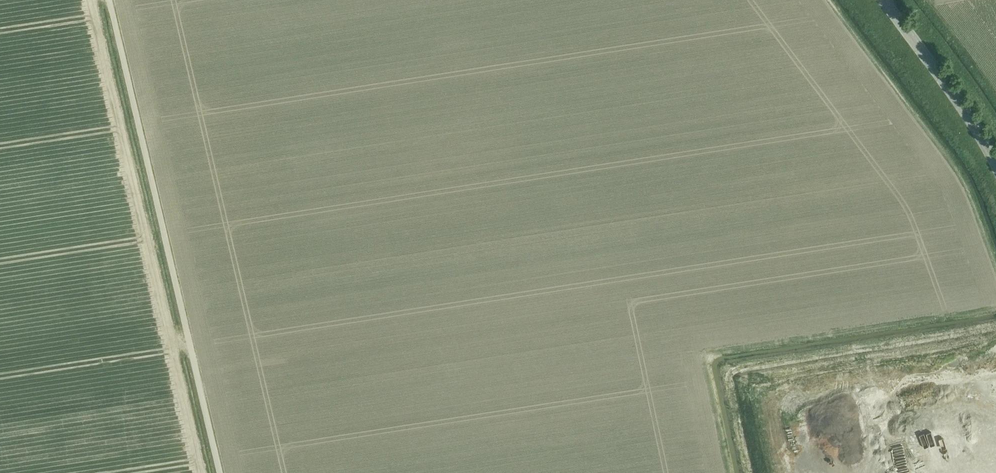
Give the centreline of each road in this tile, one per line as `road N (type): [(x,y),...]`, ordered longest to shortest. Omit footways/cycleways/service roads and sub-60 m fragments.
road 1 (track): [(220,472),(110,0)]
road 2 (tertiary): [(995,164),(883,0)]

